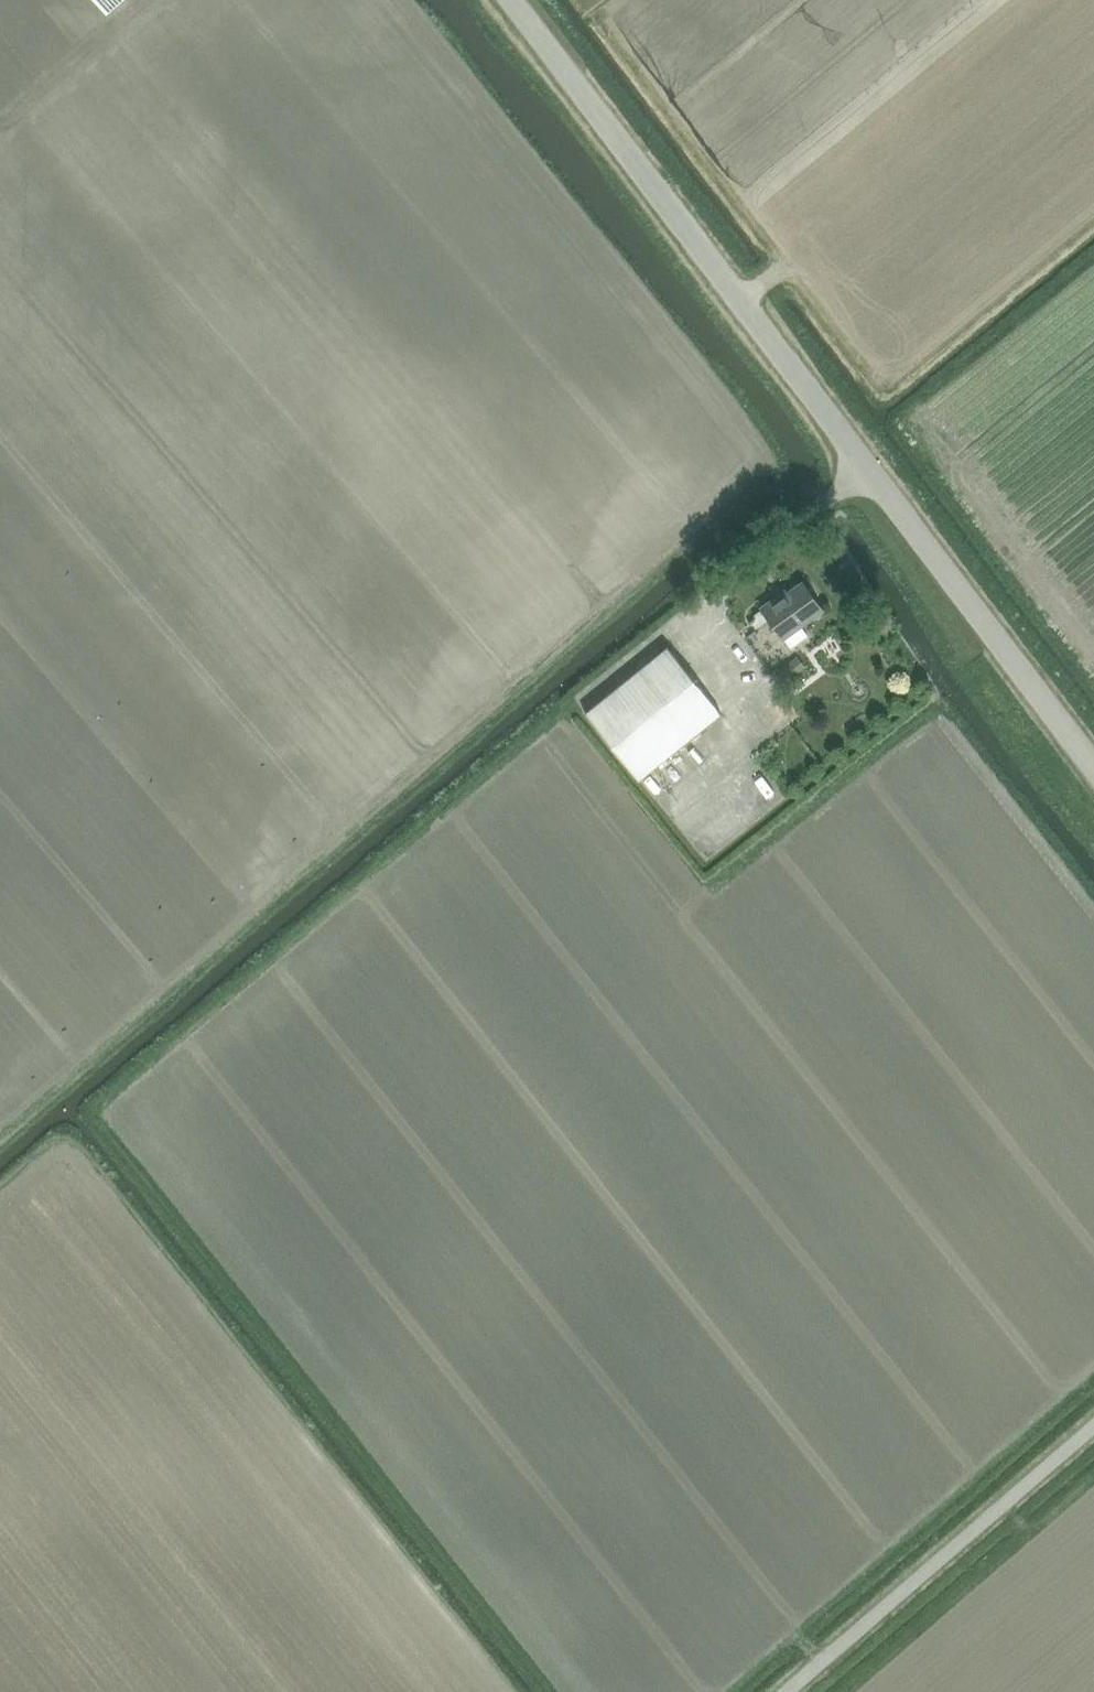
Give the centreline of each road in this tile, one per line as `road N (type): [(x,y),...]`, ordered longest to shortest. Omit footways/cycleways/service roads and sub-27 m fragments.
road 1 (unclassified): [(1093,763),(508,0)]

